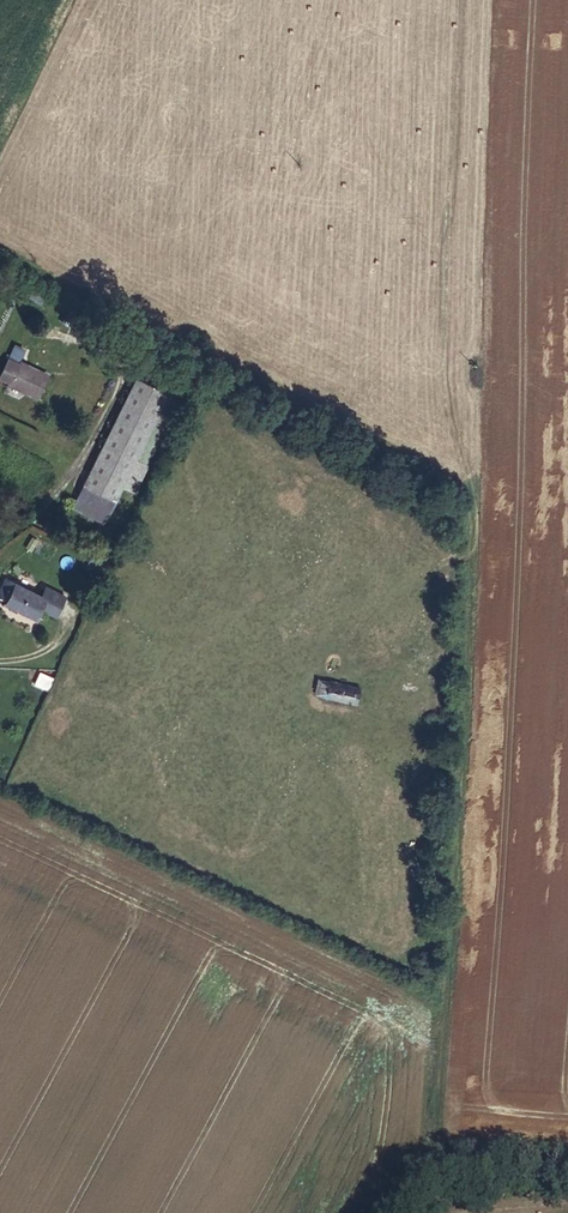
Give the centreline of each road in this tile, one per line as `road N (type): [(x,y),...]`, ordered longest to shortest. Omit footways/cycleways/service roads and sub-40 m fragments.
road 1 (track): [(567,1164),(437,1157),(470,470),(0,247)]

